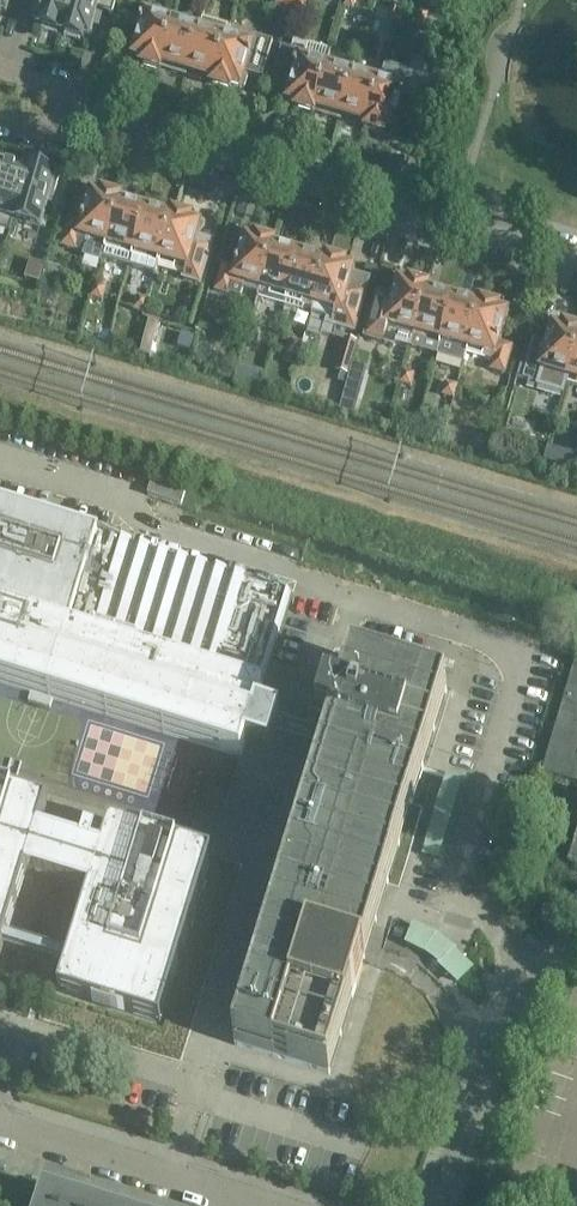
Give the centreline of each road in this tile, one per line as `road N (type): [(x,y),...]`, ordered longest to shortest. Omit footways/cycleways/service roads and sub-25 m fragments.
road 1 (residential): [(576,258),(63,113)]
road 2 (unclassified): [(438,1205),(512,996),(531,971),(576,941)]
road 3 (residential): [(267,1205),(0,1120)]

